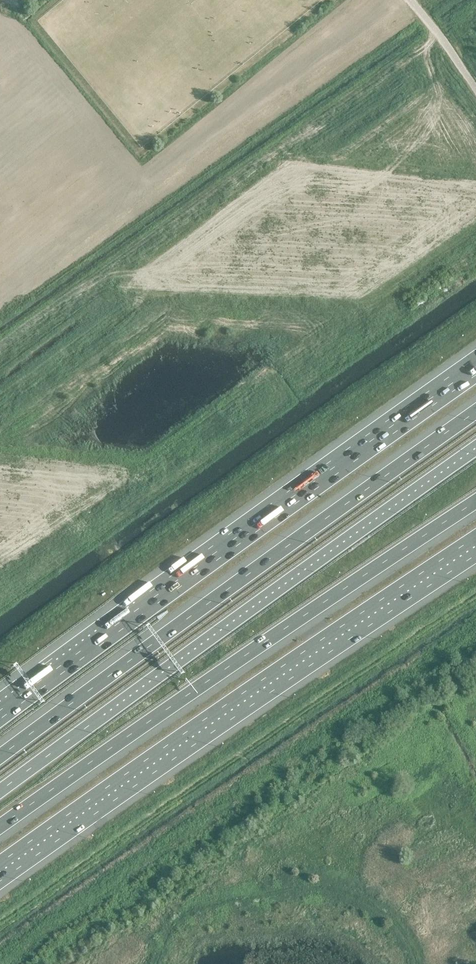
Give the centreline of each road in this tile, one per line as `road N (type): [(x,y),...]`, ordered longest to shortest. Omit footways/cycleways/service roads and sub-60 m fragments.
road 1 (motorway): [(475,368),(0,713)]
road 2 (motorway): [(475,411),(0,755)]
road 3 (motorway): [(475,447),(0,791)]
road 4 (motorway): [(0,873),(475,545)]
road 5 (motorway): [(0,828),(475,502)]

